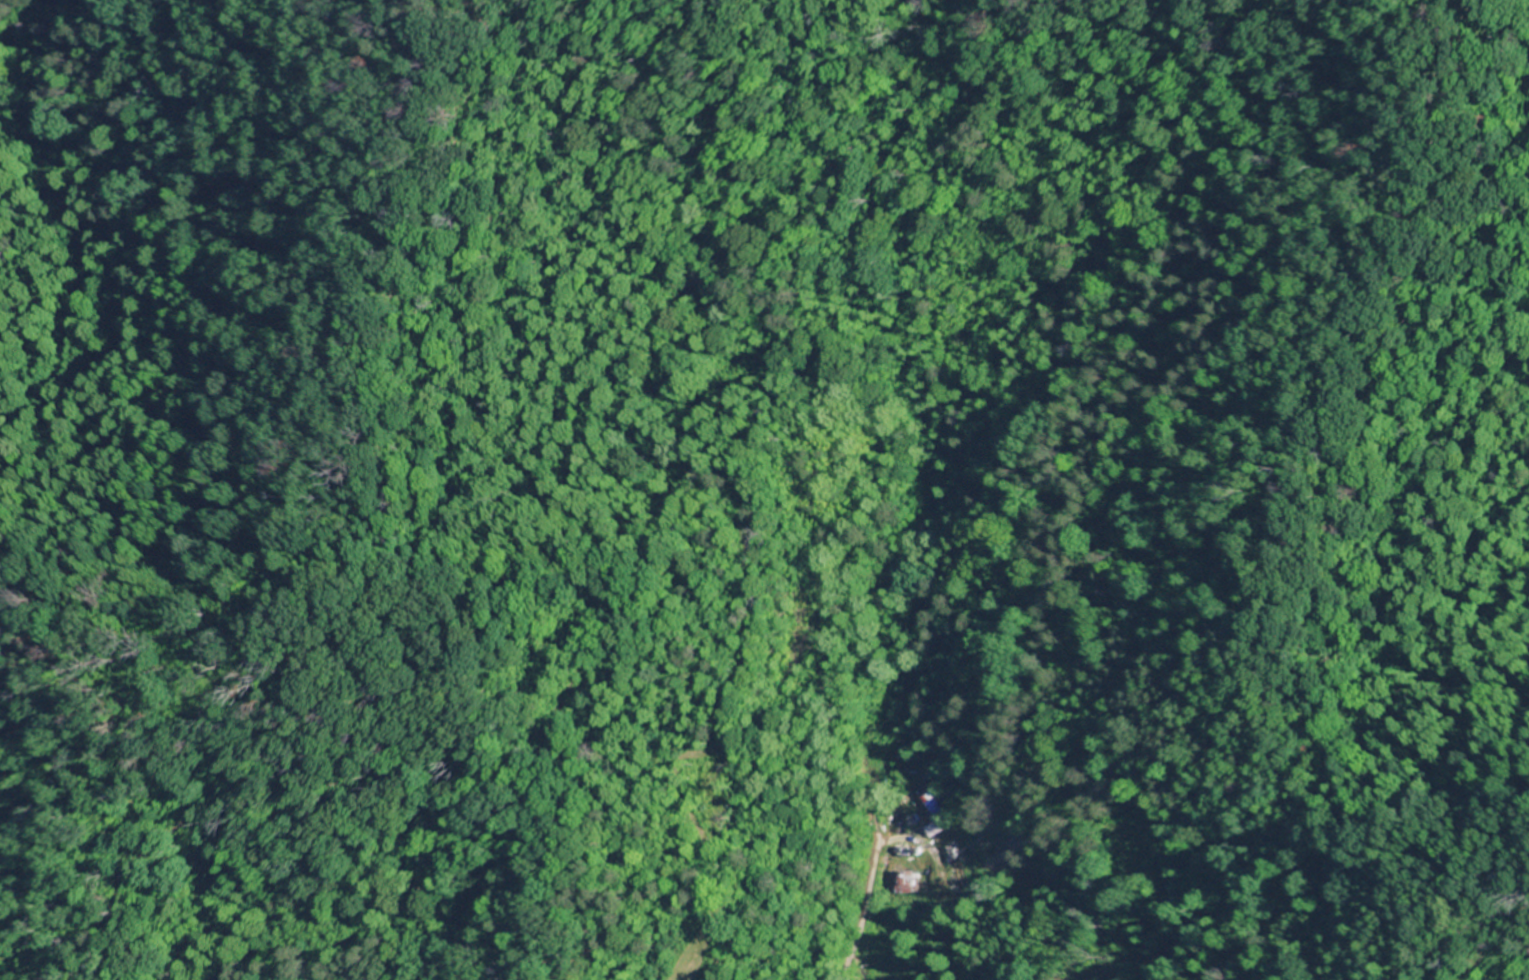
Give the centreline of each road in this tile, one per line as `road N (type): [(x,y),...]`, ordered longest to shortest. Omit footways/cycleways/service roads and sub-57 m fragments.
road 1 (residential): [(847,979),(867,915),(870,861),(884,849)]

